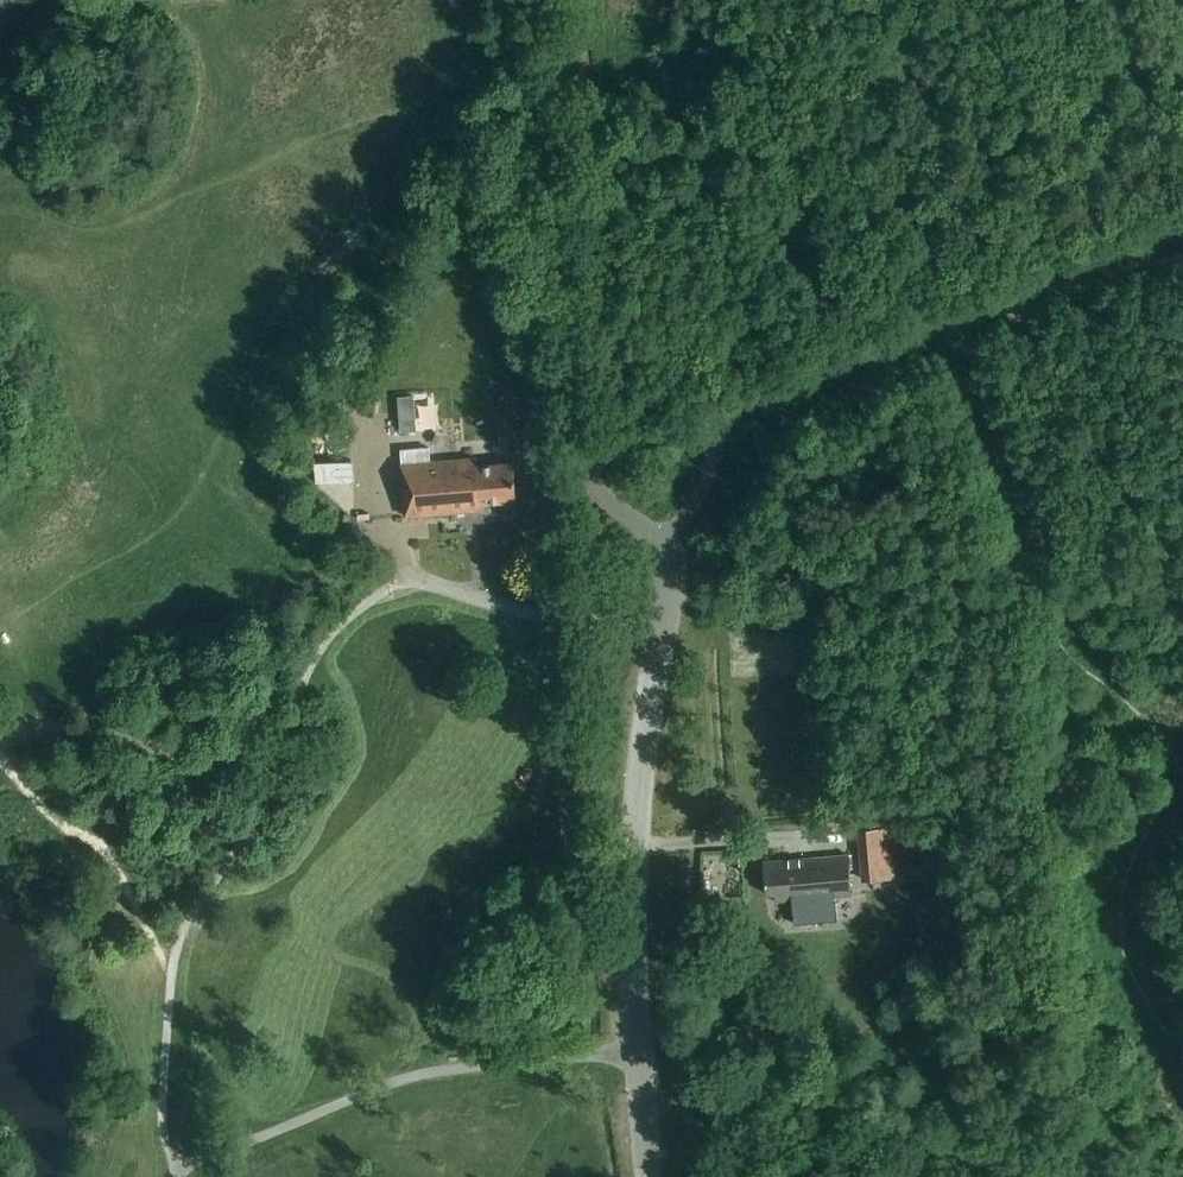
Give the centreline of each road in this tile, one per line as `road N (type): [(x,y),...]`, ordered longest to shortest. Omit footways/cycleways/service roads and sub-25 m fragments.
road 1 (residential): [(650,1176),(633,938),(638,789),(673,572),(671,542)]
road 2 (unclassified): [(549,0),(586,453),(597,488),(671,542)]

